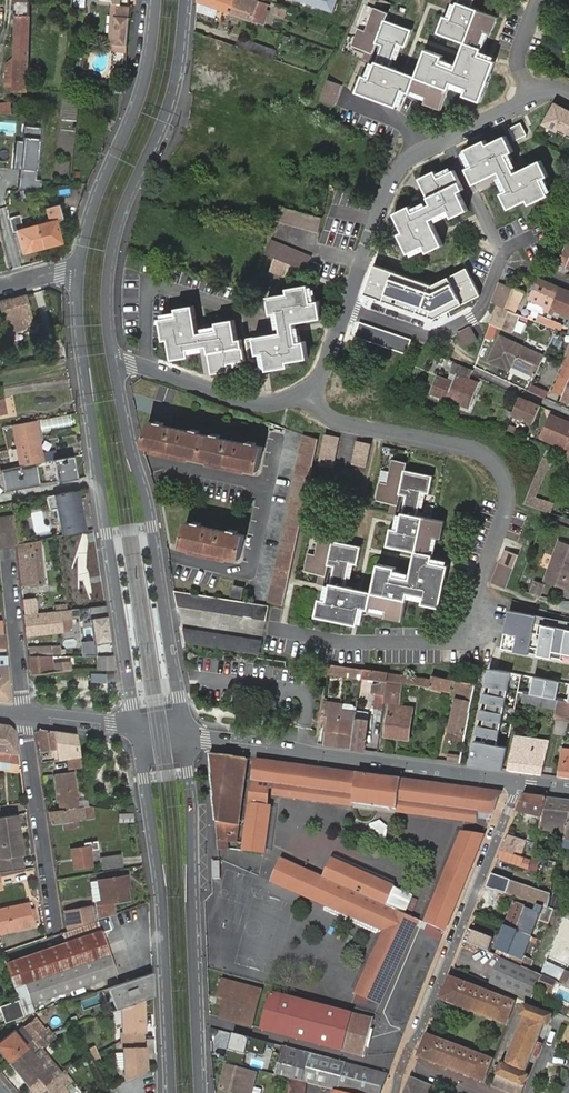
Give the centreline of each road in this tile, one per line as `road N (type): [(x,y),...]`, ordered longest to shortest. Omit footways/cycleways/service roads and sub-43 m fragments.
road 1 (residential): [(309,394),(328,419),(472,449),(488,458),(506,486),(508,503),(465,645),(347,644)]
road 2 (residential): [(78,273),(81,354),(136,729)]
road 3 (residential): [(309,394),(400,169),(419,152),(535,98),(568,94)]
road 4 (residential): [(112,368),(105,309),(109,253),(171,96),(184,0)]
road 5 (residential): [(184,735),(151,526),(112,368)]
road 6 (residential): [(136,729),(161,883),(171,1092)]
road 7 (residential): [(200,1092),(184,735)]
road 8 (tertiary): [(515,782),(184,735)]
road 9 (residential): [(515,782),(394,1092)]
road 10 (residential): [(156,0),(145,78),(91,212),(78,273)]
road 11 (residential): [(25,716),(57,925)]
road 12 (residential): [(112,368),(131,364),(250,403),(309,394)]
road 13 (residential): [(8,559),(25,716)]

